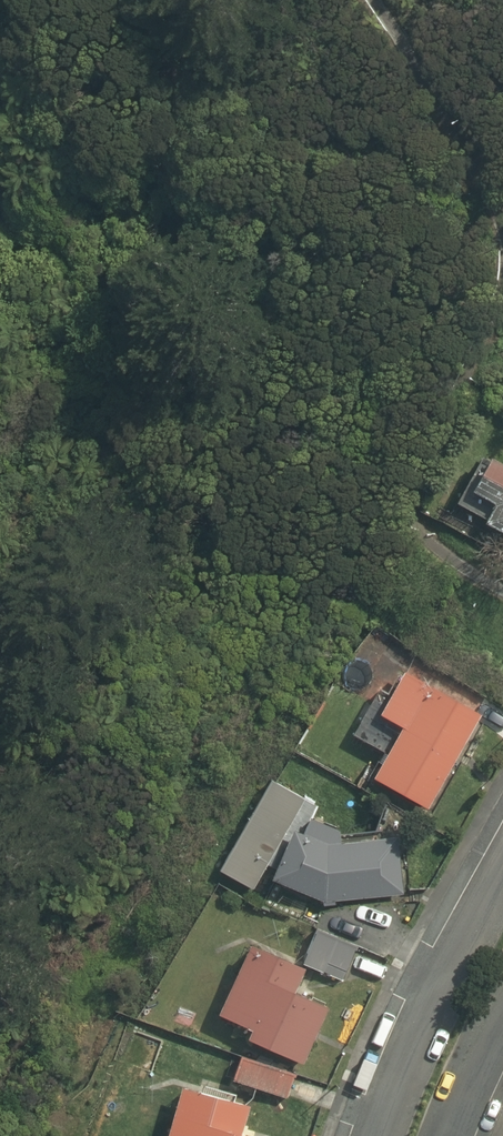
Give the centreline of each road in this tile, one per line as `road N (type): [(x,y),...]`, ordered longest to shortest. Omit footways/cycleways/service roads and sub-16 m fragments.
road 1 (track): [(197,0),(165,234),(138,330),(97,387),(39,409),(0,394)]
road 2 (track): [(502,585),(447,556),(430,535),(422,460),(481,343),(501,286),(502,240)]
road 3 (unclassified): [(386,1135),(450,972),(502,877)]
road 4 (track): [(502,207),(393,0)]
road 5 (unclassified): [(502,1020),(457,1135)]

